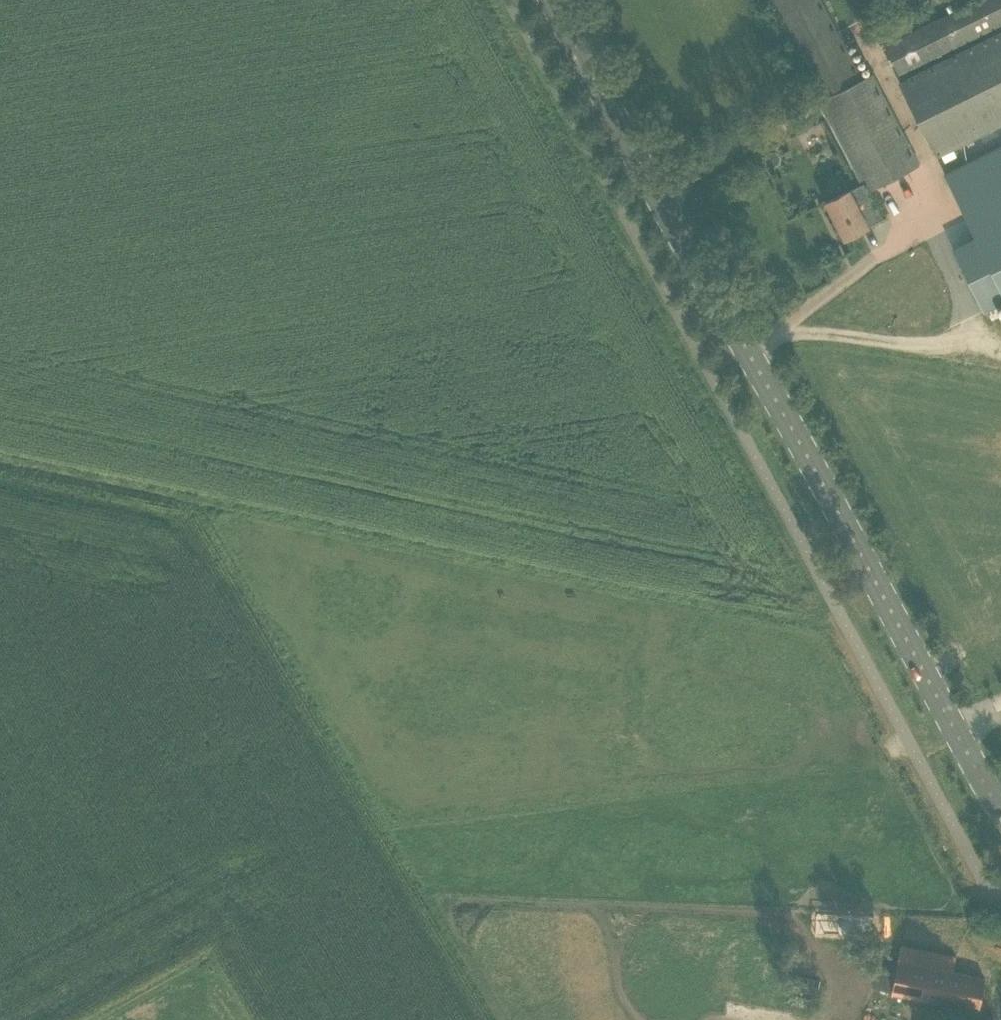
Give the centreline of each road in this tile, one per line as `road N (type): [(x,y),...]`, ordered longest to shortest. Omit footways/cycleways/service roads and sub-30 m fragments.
road 1 (secondary): [(1000,807),(553,0)]

